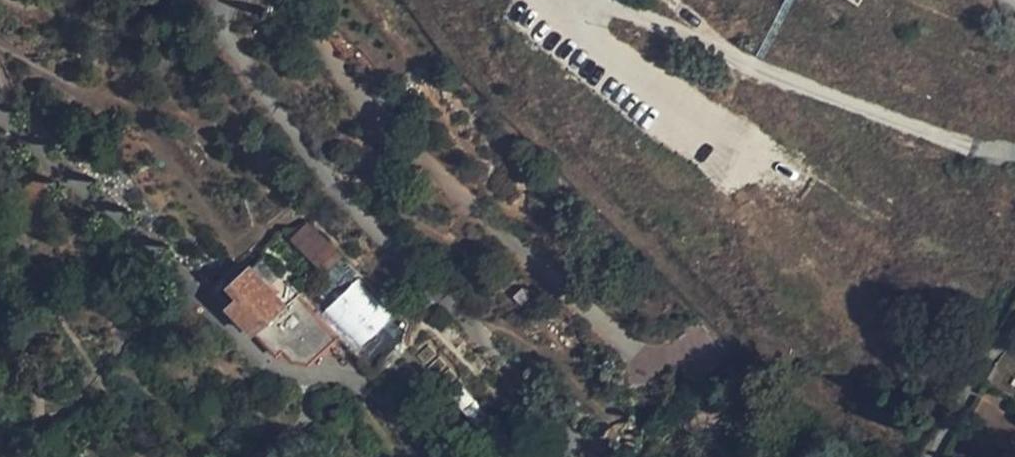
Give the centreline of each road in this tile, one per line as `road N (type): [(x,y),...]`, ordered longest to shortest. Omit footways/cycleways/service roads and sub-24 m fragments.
road 1 (residential): [(933,456),(1014,329)]

